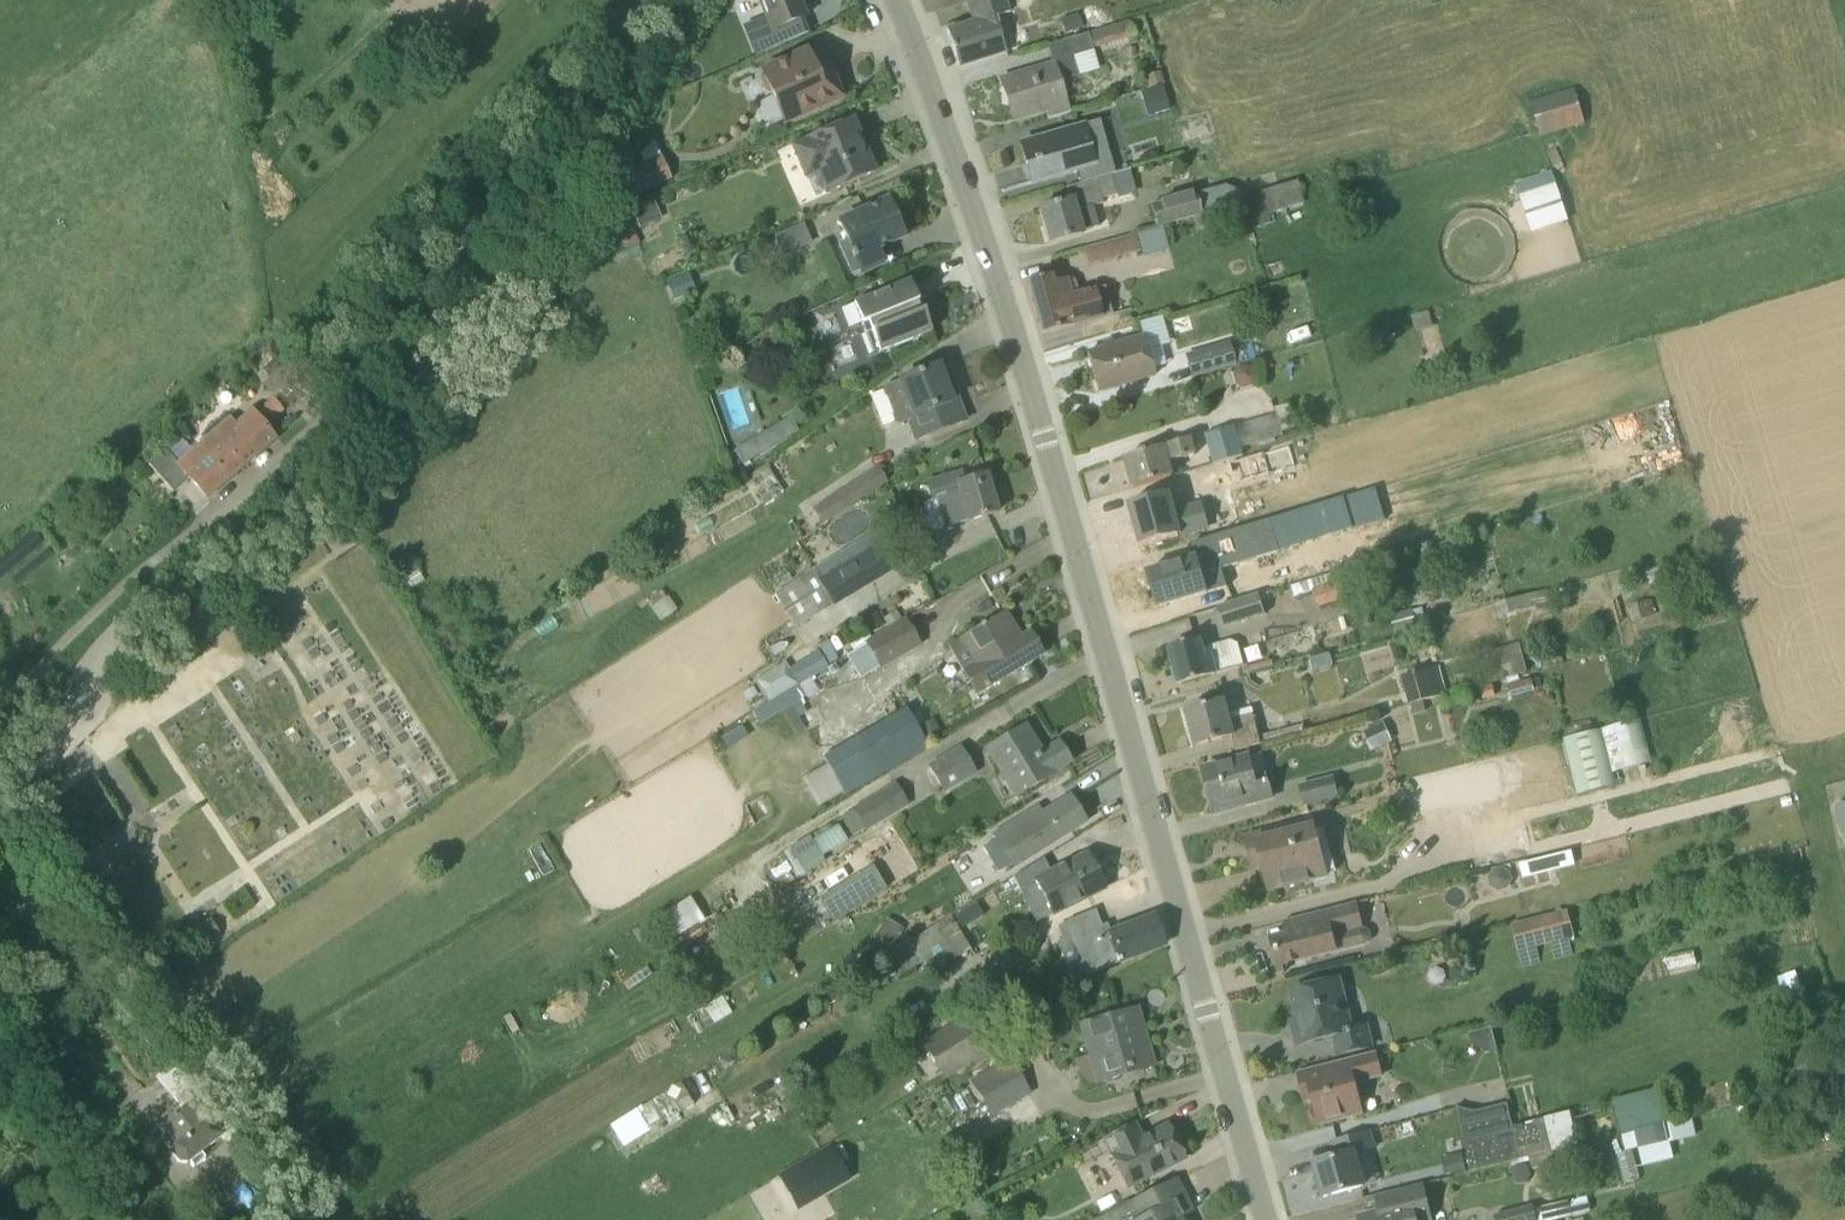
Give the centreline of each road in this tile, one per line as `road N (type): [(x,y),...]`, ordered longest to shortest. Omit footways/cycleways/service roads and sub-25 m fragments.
road 1 (unclassified): [(1267,1219),(1033,390),(896,0)]
road 2 (residential): [(183,542),(295,447),(639,0)]
road 3 (track): [(176,1166),(134,1094),(51,1030),(0,962)]
road 4 (track): [(0,710),(183,542)]

